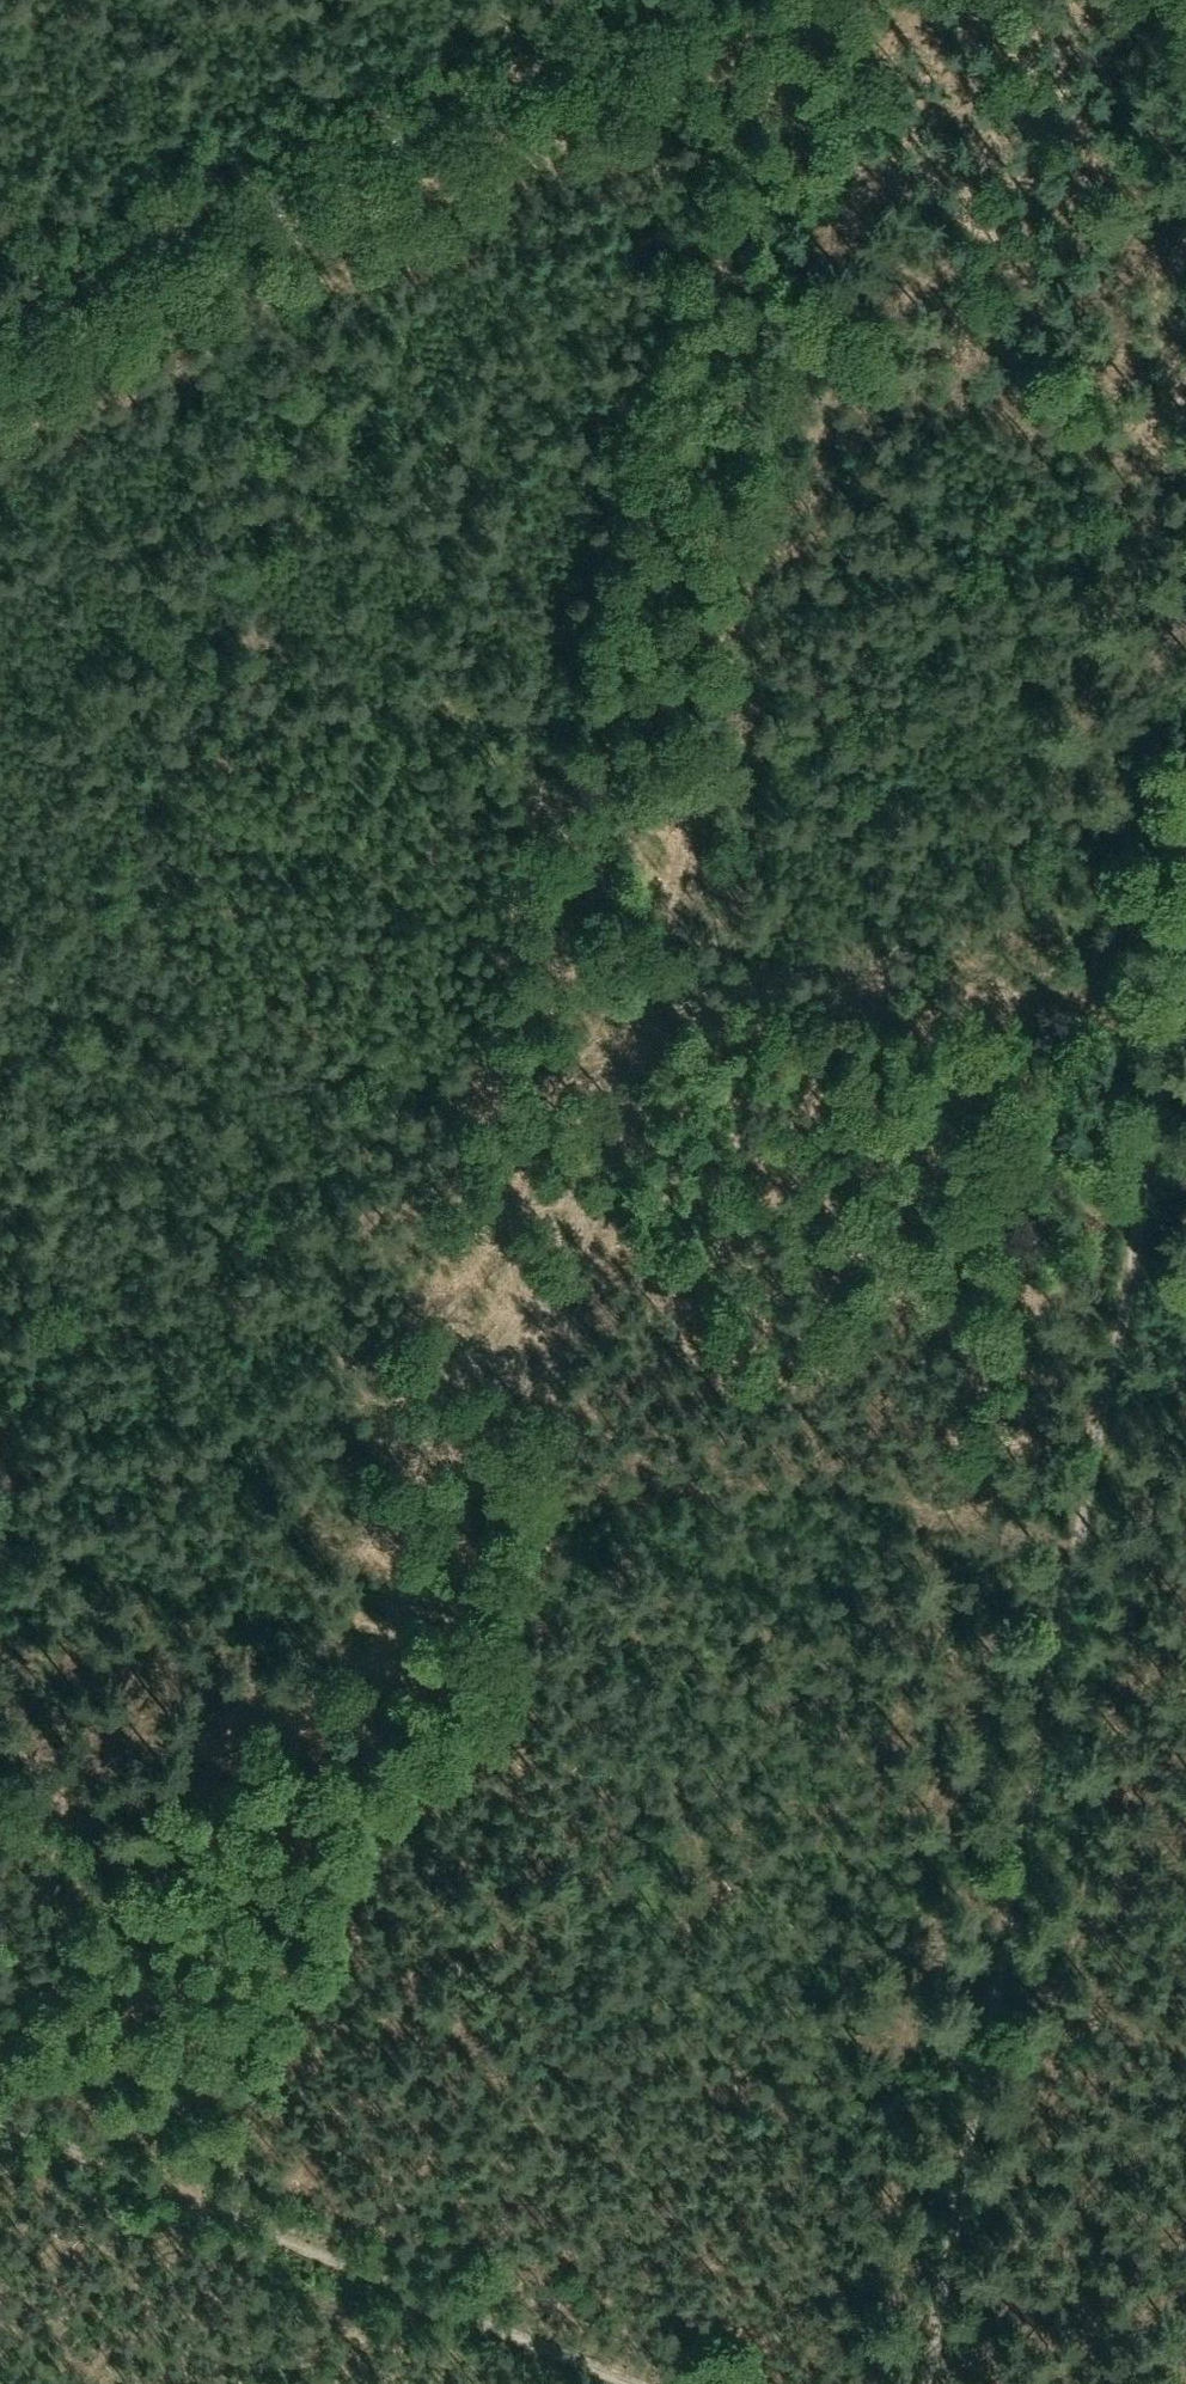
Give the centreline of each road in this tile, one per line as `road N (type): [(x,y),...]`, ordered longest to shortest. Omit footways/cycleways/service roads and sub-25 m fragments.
road 1 (track): [(931,2383),(1185,985)]
road 2 (tertiary): [(0,327),(746,0)]
road 3 (track): [(0,2124),(639,2383)]

